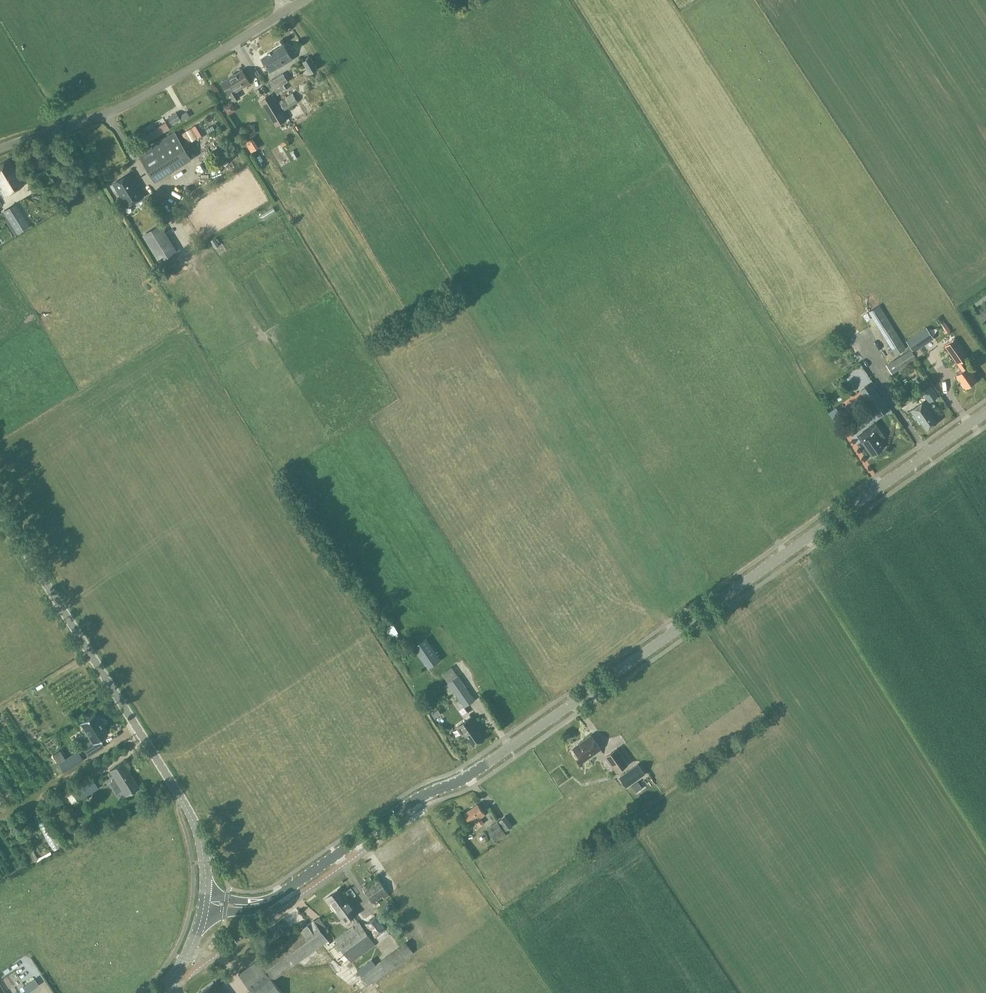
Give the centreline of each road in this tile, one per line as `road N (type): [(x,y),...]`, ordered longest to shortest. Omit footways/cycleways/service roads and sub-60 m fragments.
road 1 (tertiary): [(204,903),(273,899),(414,802),(470,776),(985,413)]
road 2 (tertiary): [(202,846),(181,799),(0,509)]
road 3 (unclassified): [(0,152),(152,93),(307,0)]

